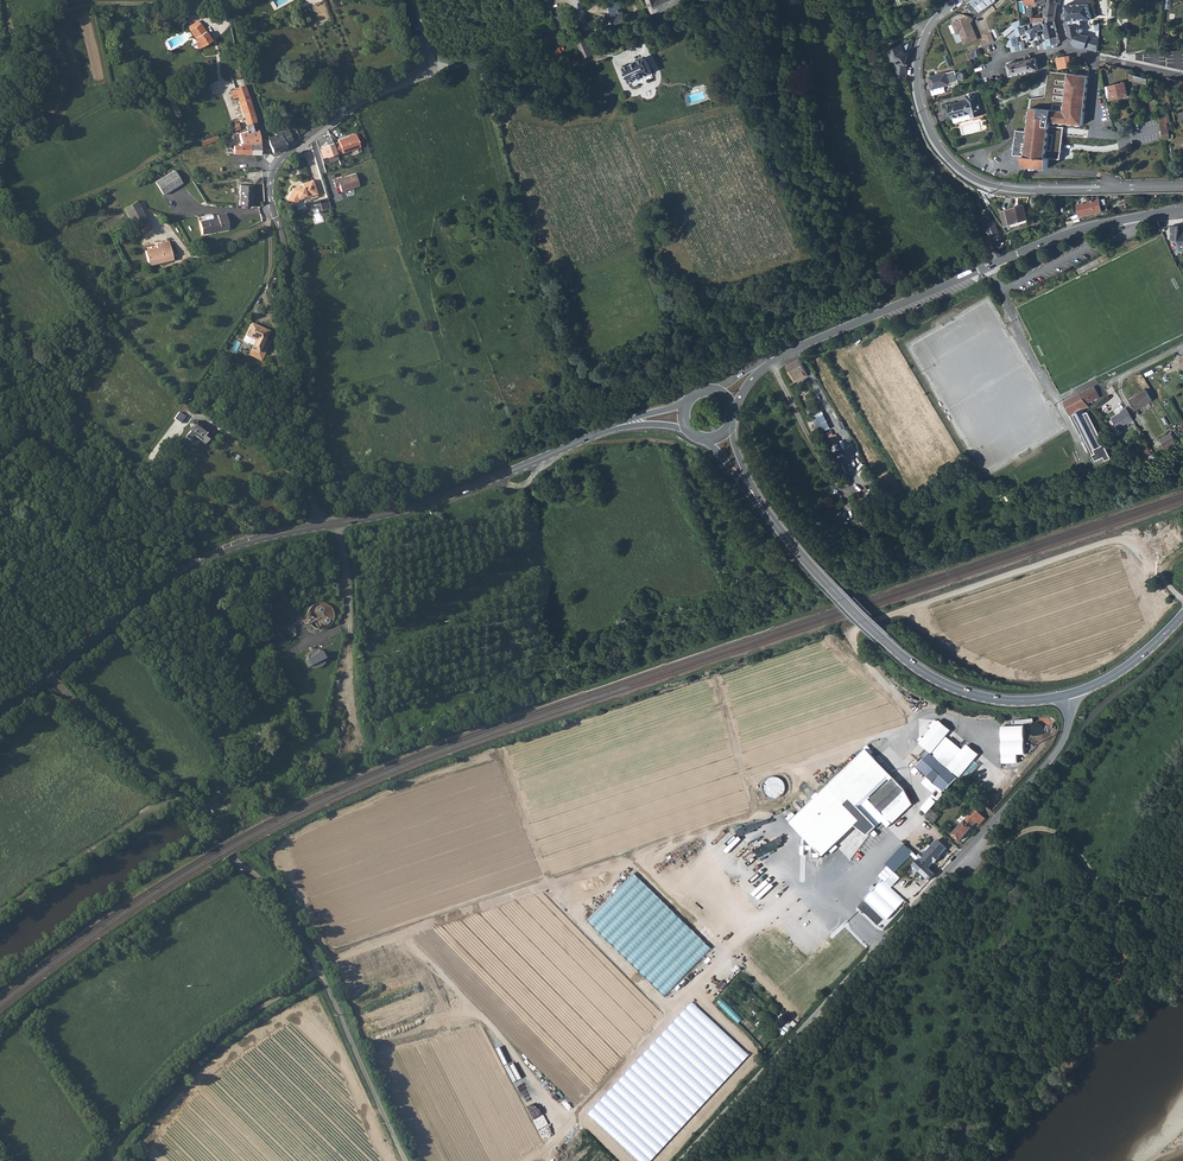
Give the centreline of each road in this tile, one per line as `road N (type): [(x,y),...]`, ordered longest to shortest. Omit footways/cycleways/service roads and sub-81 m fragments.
road 1 (unclassified): [(682,1160),(1061,745),(1069,694)]
road 2 (unclassified): [(49,673),(269,889),(318,971),(409,1160)]
road 3 (residential): [(320,526),(272,169),(348,106),(430,66)]
road 4 (track): [(1182,599),(1139,550),(1116,541),(856,628),(859,656),(920,725)]
road 5 (tertiary): [(768,360),(1052,239),(1182,211)]
road 6 (tertiary): [(959,0),(930,25),(916,75),(930,131),(957,167),(1013,190),(1182,186)]
road 7 (tertiary): [(1069,694),(994,699),(936,679),(832,590),(751,490)]
road 8 (tertiary): [(320,526),(440,499),(622,426)]
road 9 (tertiary): [(49,673),(192,565),(243,542),(320,526)]
road 10 (track): [(318,971),(199,1055),(98,1160)]
road 11 (residential): [(649,23),(558,30),(478,63),(430,66)]
road 12 (track): [(174,796),(0,910)]
road 13 (track): [(962,854),(1045,828),(1073,846),(1120,908)]
road 14 (track): [(230,2),(93,3),(49,21)]
road 15 (residential): [(1182,75),(1073,51),(1061,33),(1061,0)]
road 16 (tertiary): [(1182,615),(1118,673),(1069,694)]
road 17 (track): [(478,63),(510,185)]

